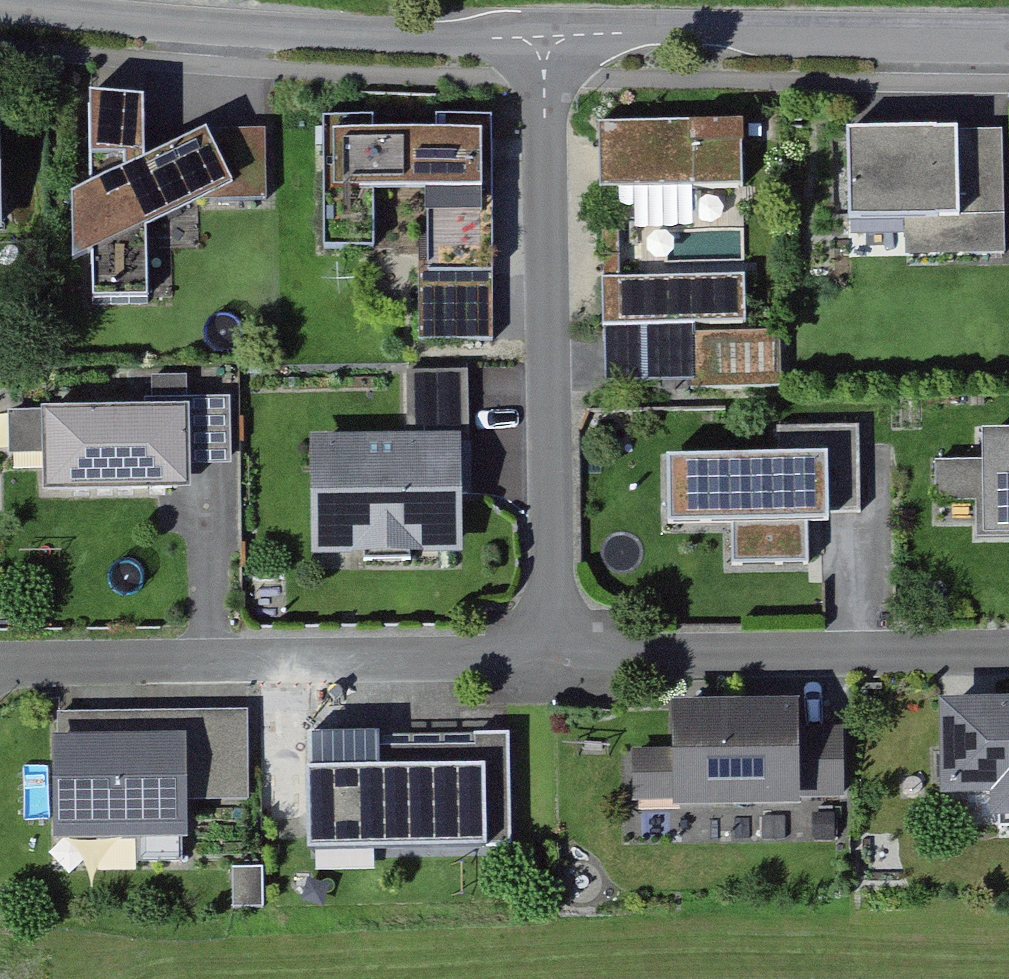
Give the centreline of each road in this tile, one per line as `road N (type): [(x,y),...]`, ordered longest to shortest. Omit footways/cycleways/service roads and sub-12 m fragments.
road 1 (residential): [(544,36),(553,664)]
road 2 (residential): [(553,664),(0,663)]
road 3 (residential): [(0,7),(431,38),(544,36)]
road 4 (residential): [(544,36),(682,23),(1008,37)]
road 5 (residential): [(553,664),(1008,654)]

